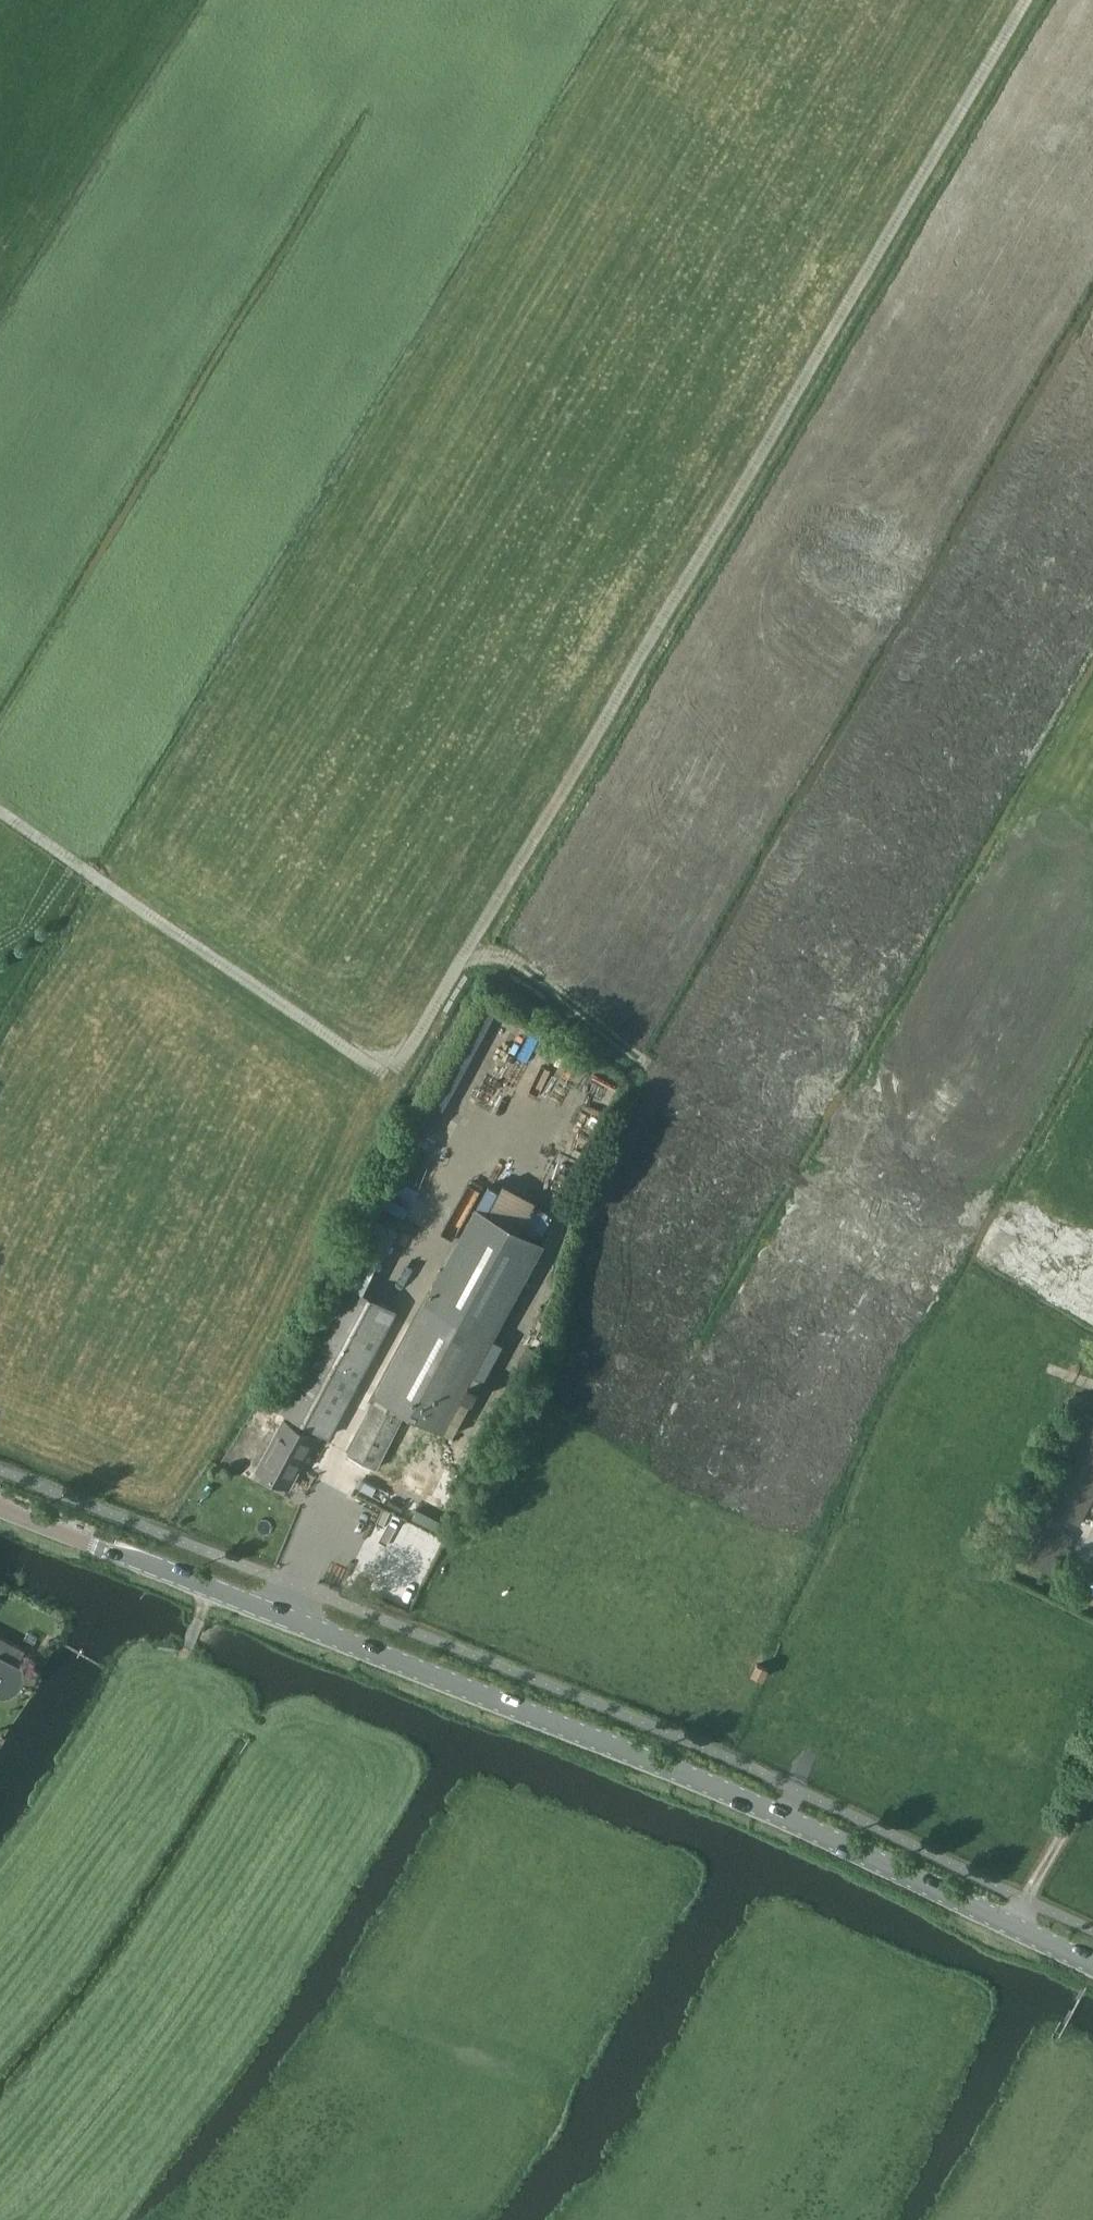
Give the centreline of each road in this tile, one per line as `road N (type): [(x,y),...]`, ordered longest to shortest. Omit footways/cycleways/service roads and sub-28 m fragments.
road 1 (track): [(0,810),(378,1069),(403,1061),(1029,0)]
road 2 (unclassified): [(1092,1962),(813,1830),(0,1504)]
road 3 (track): [(648,1065),(518,963),(470,947)]

